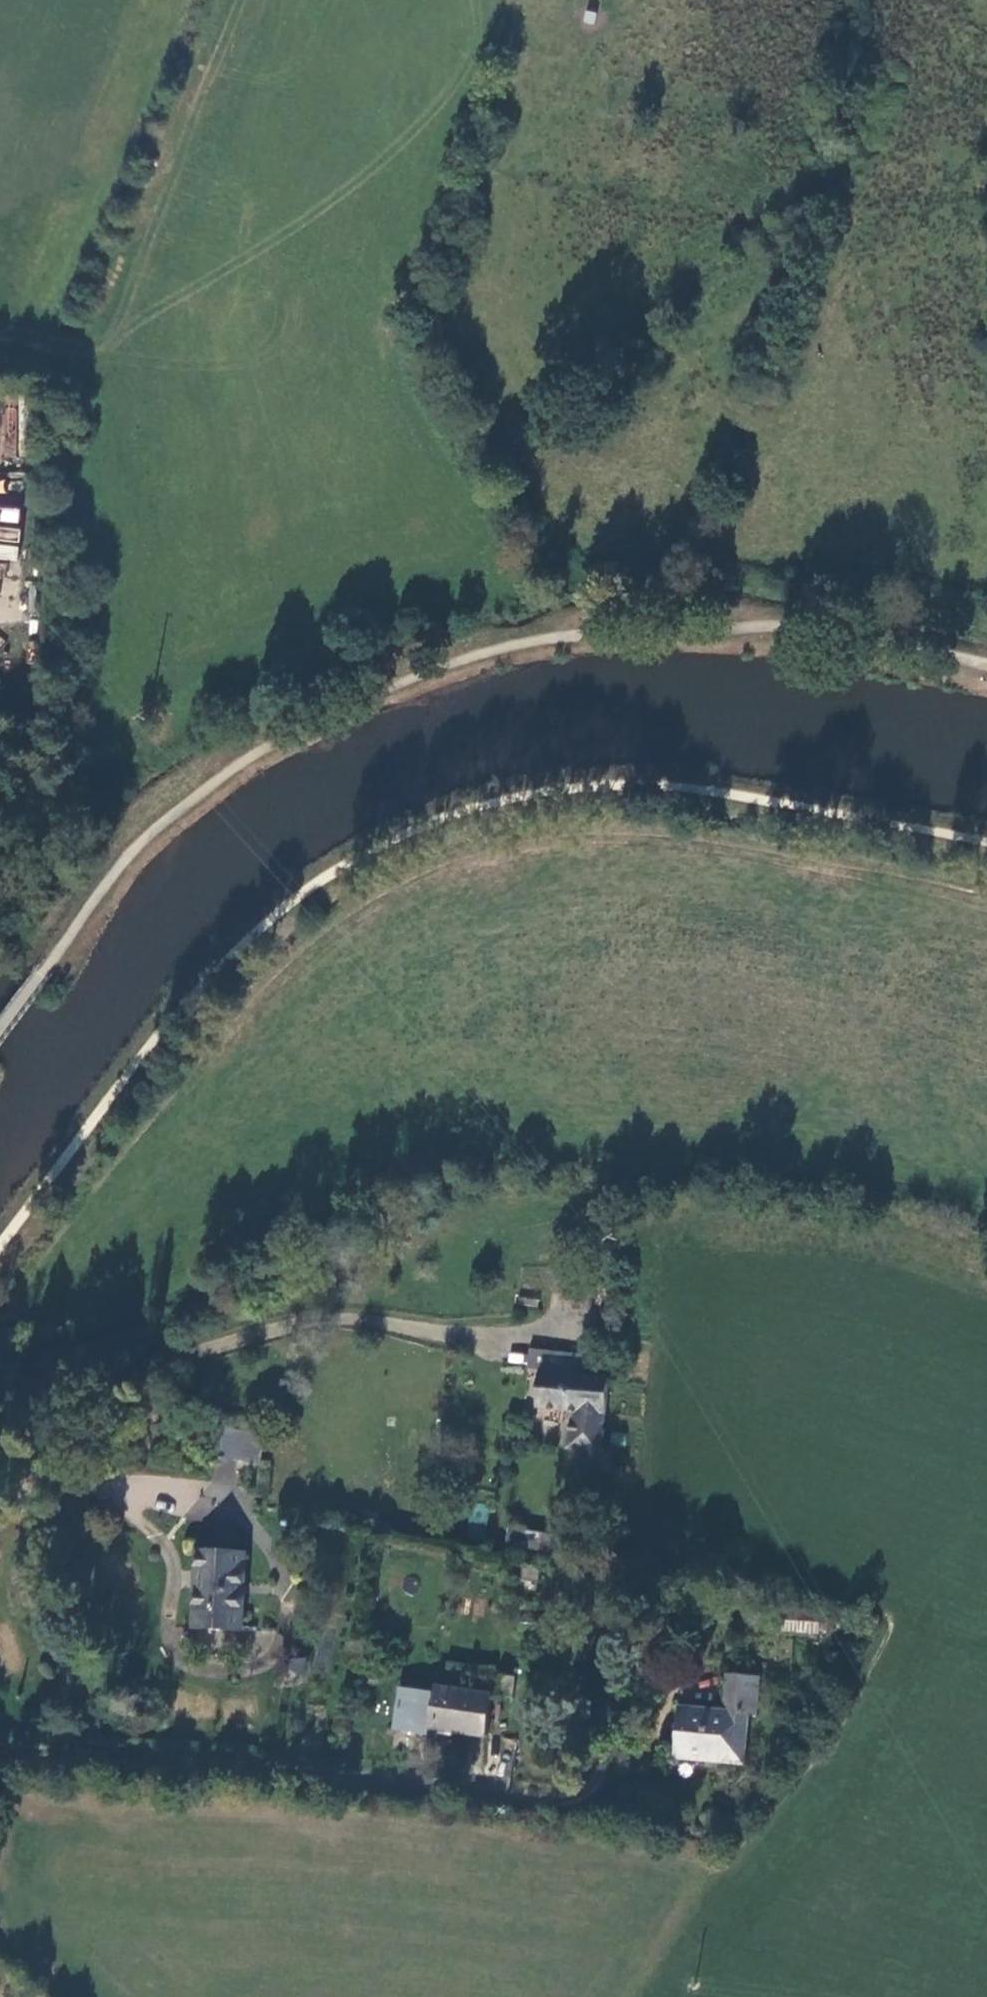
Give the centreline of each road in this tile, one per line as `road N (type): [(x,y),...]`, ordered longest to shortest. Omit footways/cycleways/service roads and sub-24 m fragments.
road 1 (track): [(602,1767),(570,1804),(0,1750)]
road 2 (track): [(0,1438),(78,1394),(311,1321),(369,1319),(510,1340)]

